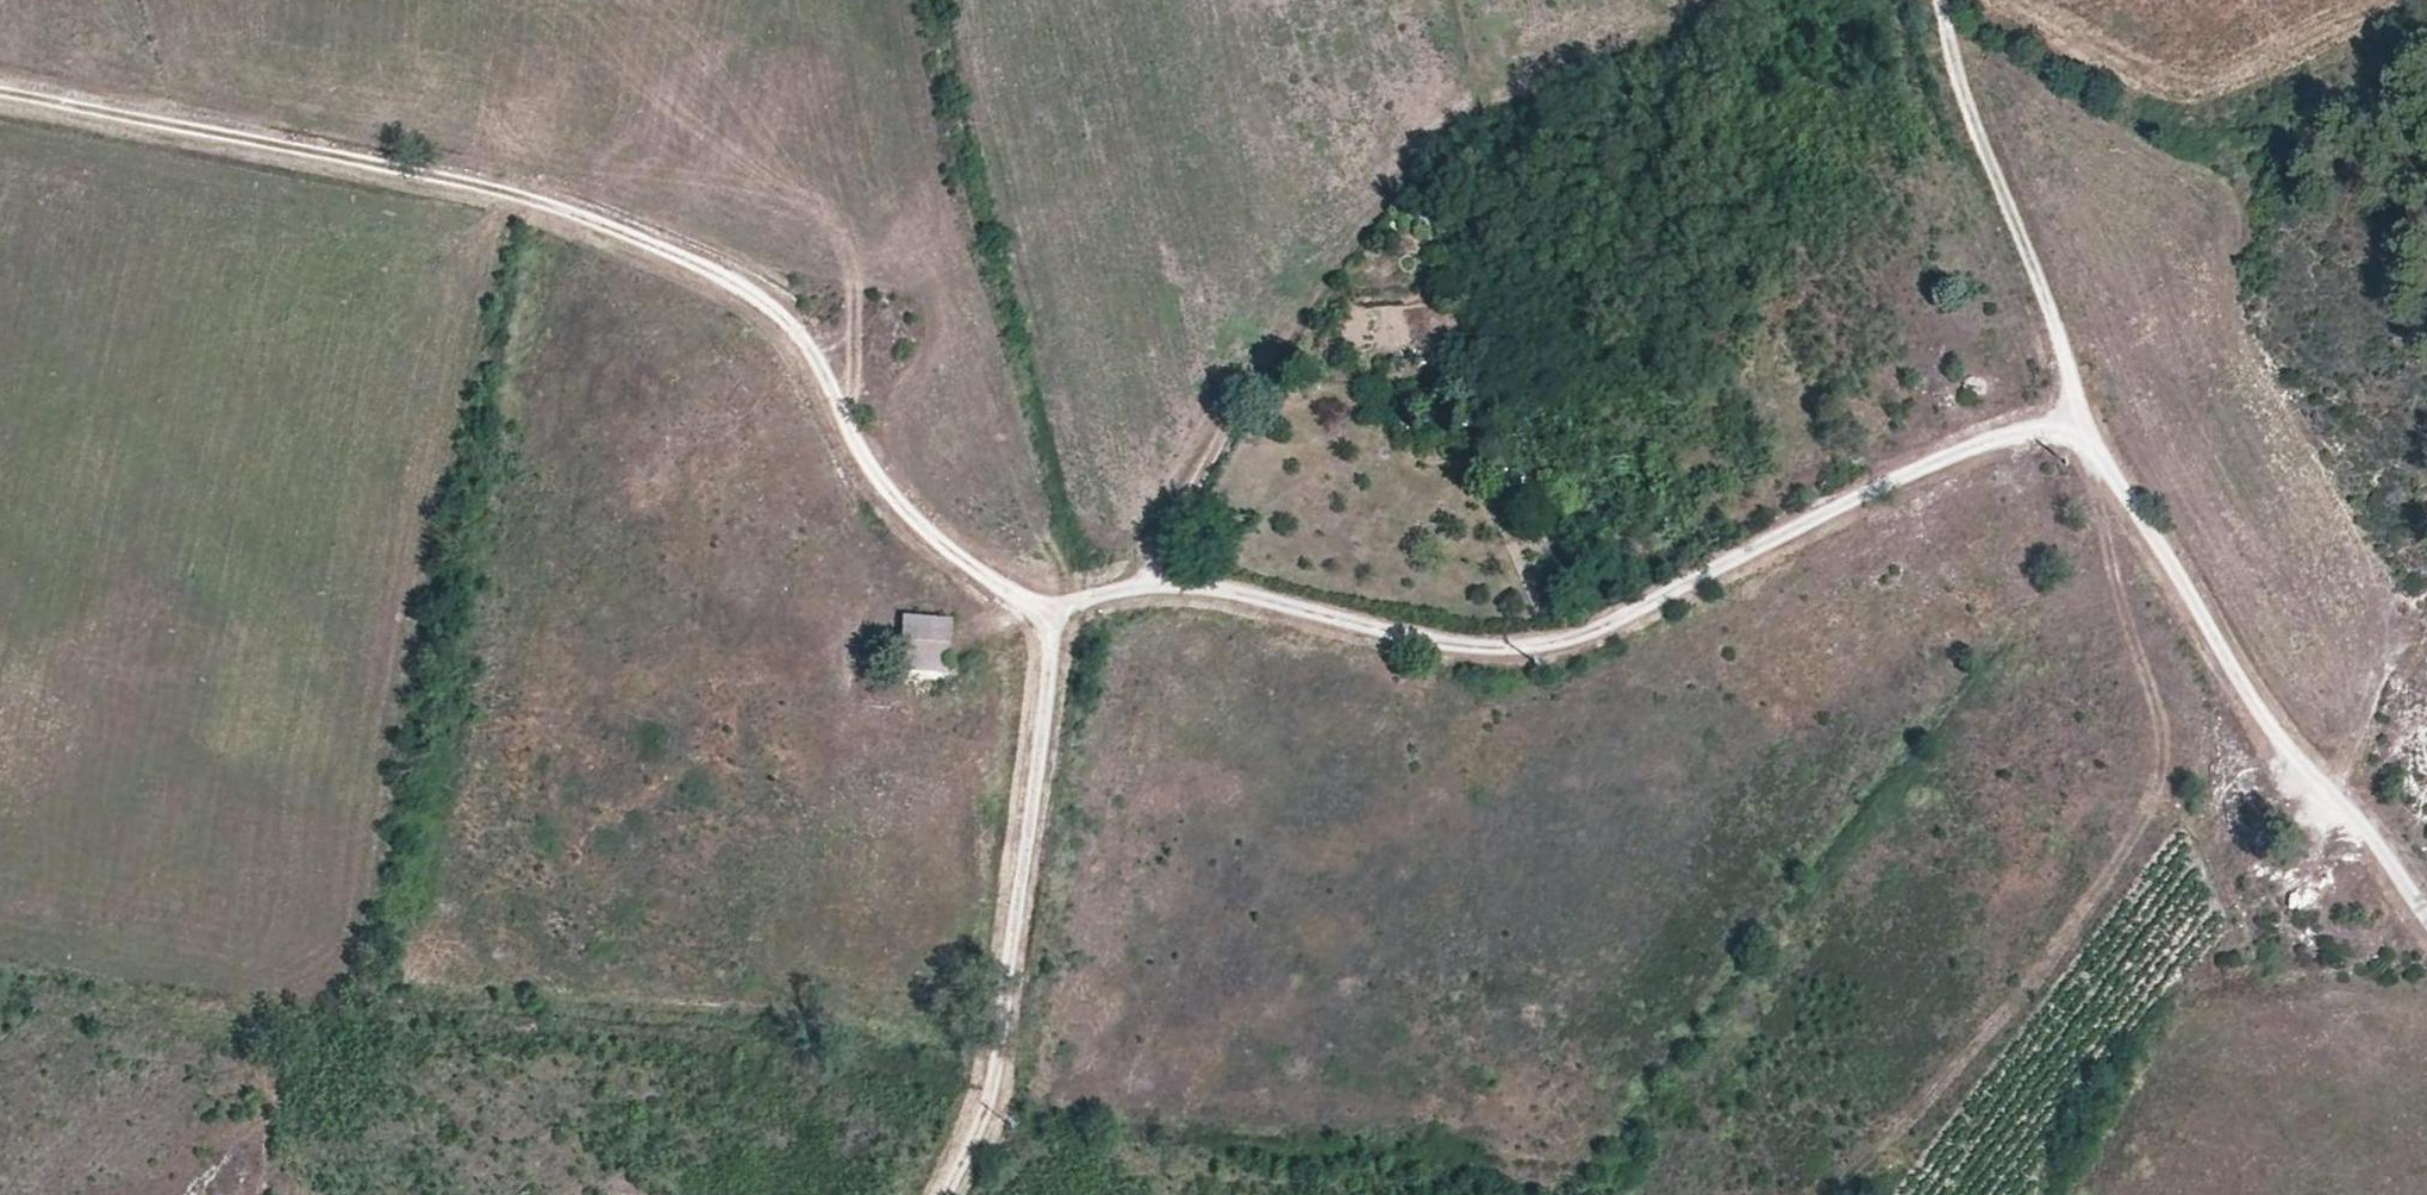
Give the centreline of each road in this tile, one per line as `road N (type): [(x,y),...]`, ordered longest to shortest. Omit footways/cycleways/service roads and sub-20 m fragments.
road 1 (track): [(0,88),(508,185),(696,252),(796,332),(875,483),(919,534),(1043,621)]
road 2 (unclassified): [(1043,621),(1151,586),(1427,645),(1531,650),(1627,615),(1870,492),(1980,444),(2078,414)]
road 3 (track): [(2426,914),(2306,777),(2216,648),(2078,414),(2038,276),(1973,125),(1940,0)]
road 4 (track): [(938,1194),(980,1115),(1043,621)]

